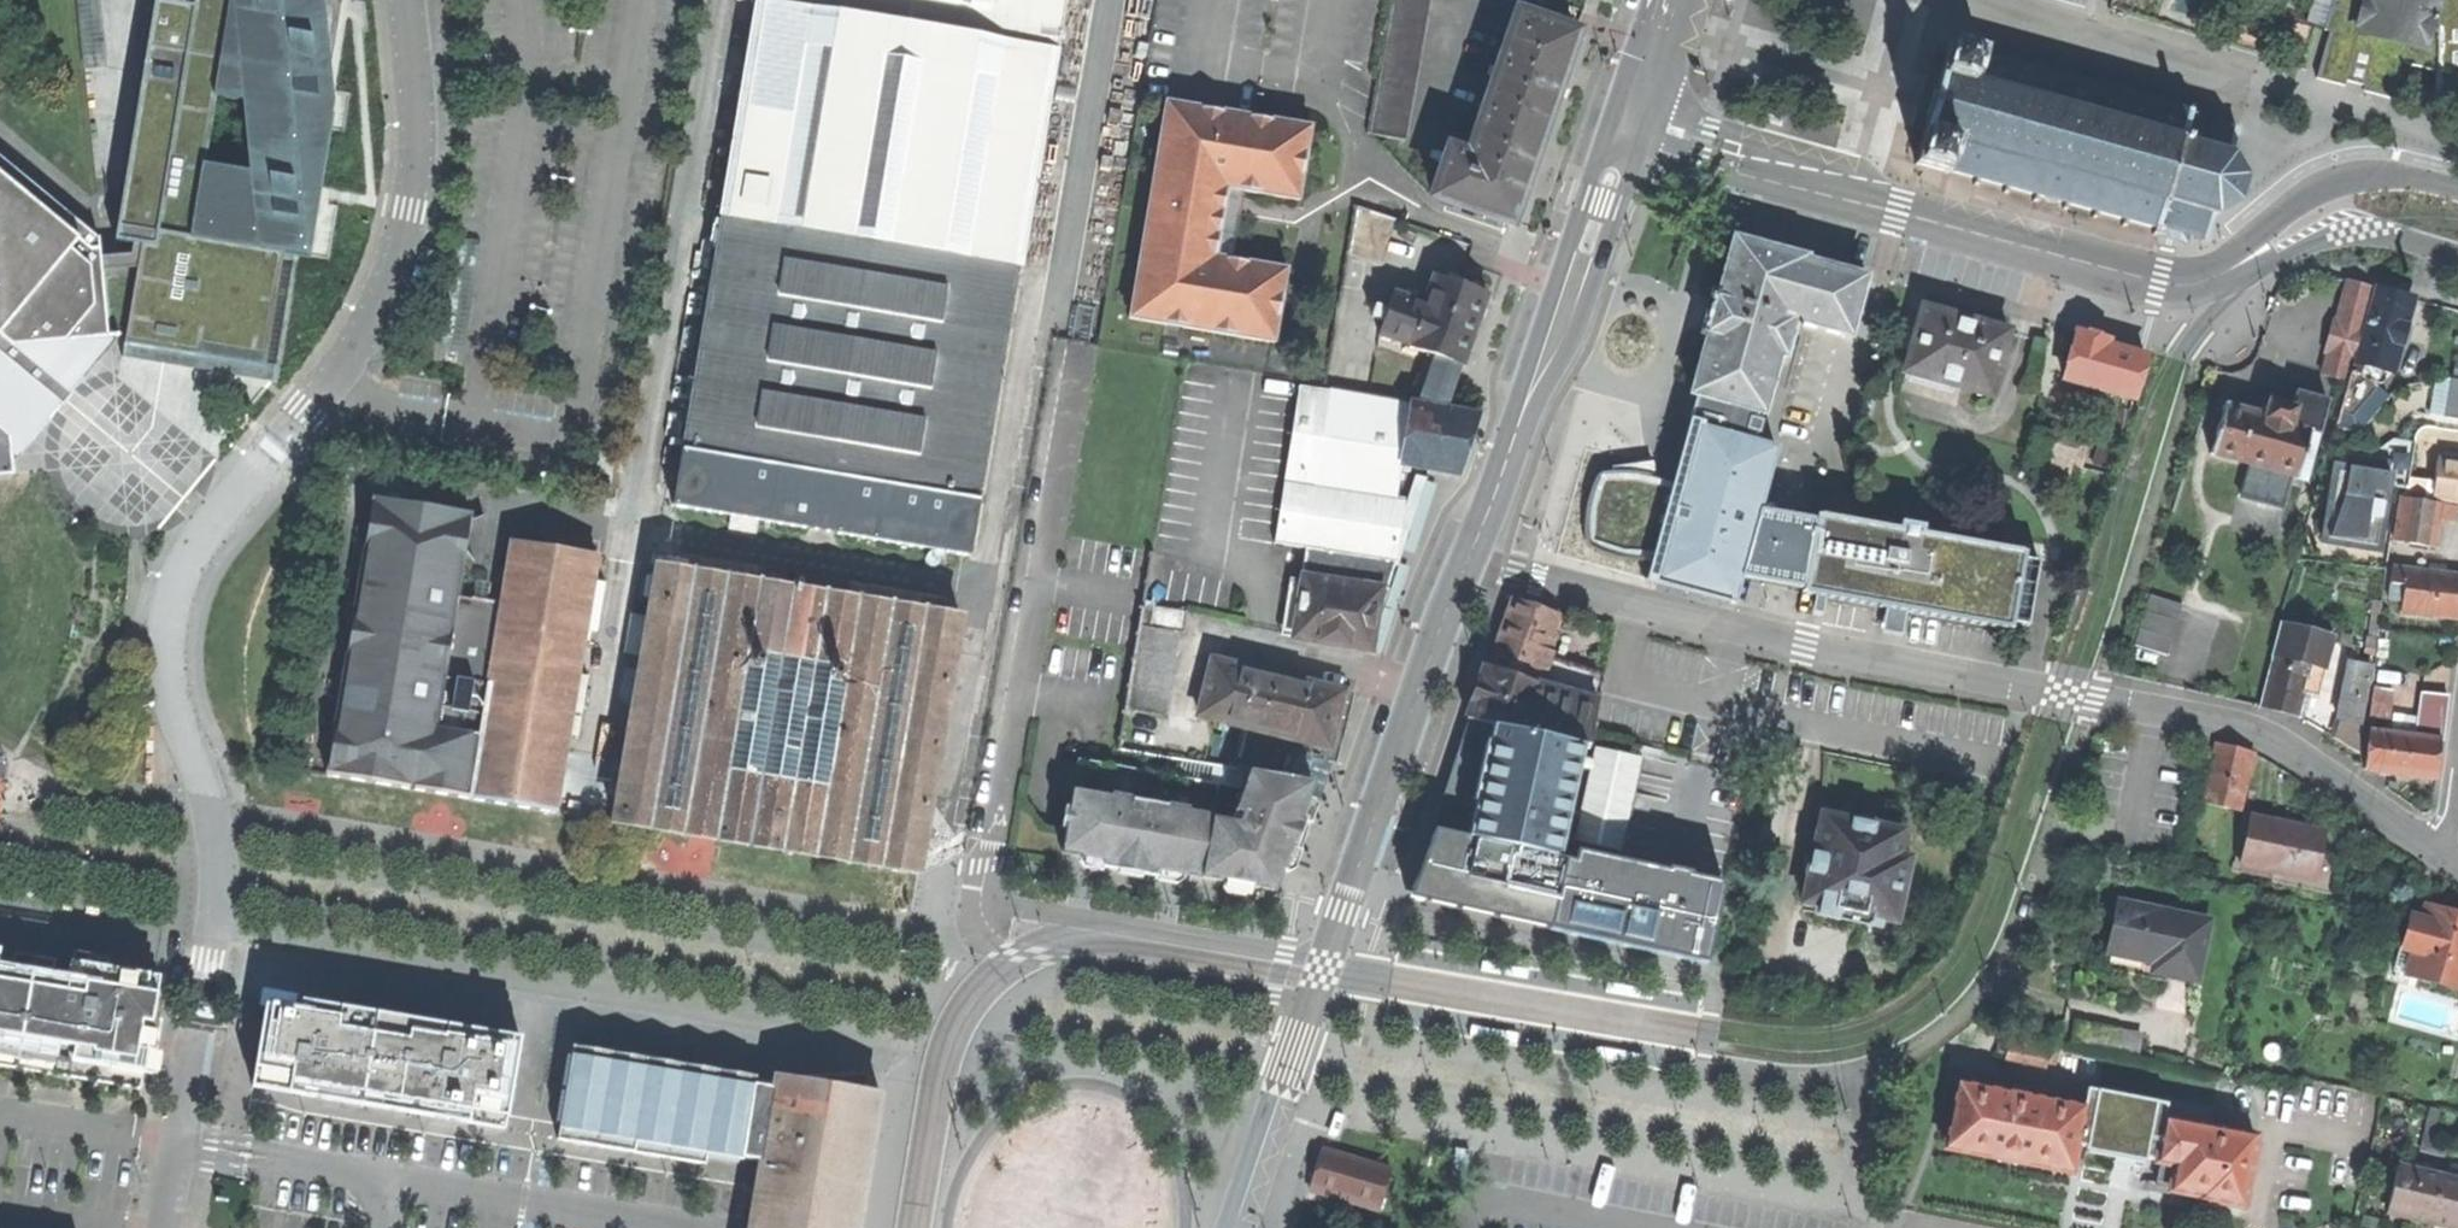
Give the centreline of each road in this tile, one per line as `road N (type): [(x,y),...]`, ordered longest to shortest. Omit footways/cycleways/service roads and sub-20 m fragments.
road 1 (residential): [(406,0),(418,163),(386,296),(346,364),(186,561),(163,605),(160,674),(199,771),(219,866),(163,1227)]
road 2 (residential): [(1469,558),(1832,653),(2242,726),(2295,751),(2443,857)]
road 3 (residential): [(2159,283),(1623,137)]
road 4 (residential): [(1084,349),(995,842)]
road 5 (secondary): [(1469,558),(1328,961)]
road 6 (residential): [(983,900),(986,932),(1015,950),(1314,1003)]
road 7 (residential): [(2457,190),(2398,178),(2349,184),(2293,213),(2220,267),(2159,283)]
road 8 (secondary): [(1516,430),(1585,312),(1626,188),(1623,137)]
road 9 (secondary): [(1623,137),(1587,198),(1516,430)]
road 10 (residential): [(2159,283),(2215,283),(2347,237),(2382,236),(2457,255)]
road 11 (secondary): [(1314,1003),(1238,1227)]
road 12 (residential): [(1328,961),(1129,926)]
road 13 (residential): [(1129,926),(983,900)]
road 14 (secondary): [(1671,0),(1623,137)]
road 15 (secondary): [(1516,430),(1469,558)]

